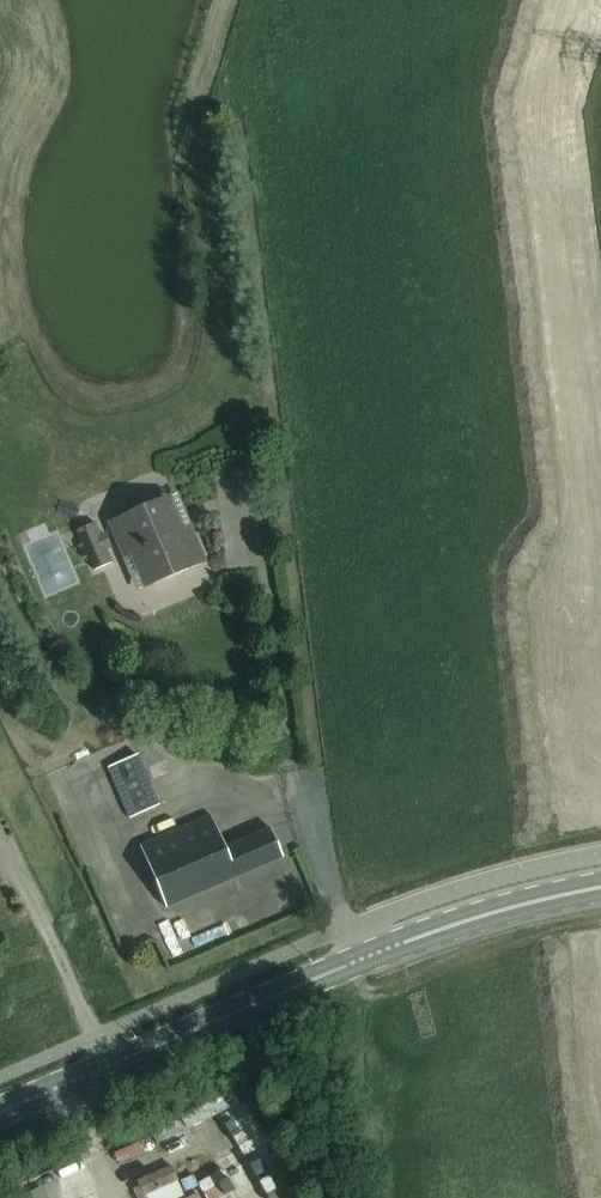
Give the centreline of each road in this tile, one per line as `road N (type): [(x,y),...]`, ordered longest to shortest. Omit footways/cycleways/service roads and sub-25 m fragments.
road 1 (secondary): [(600,889),(414,937),(0,1111)]

